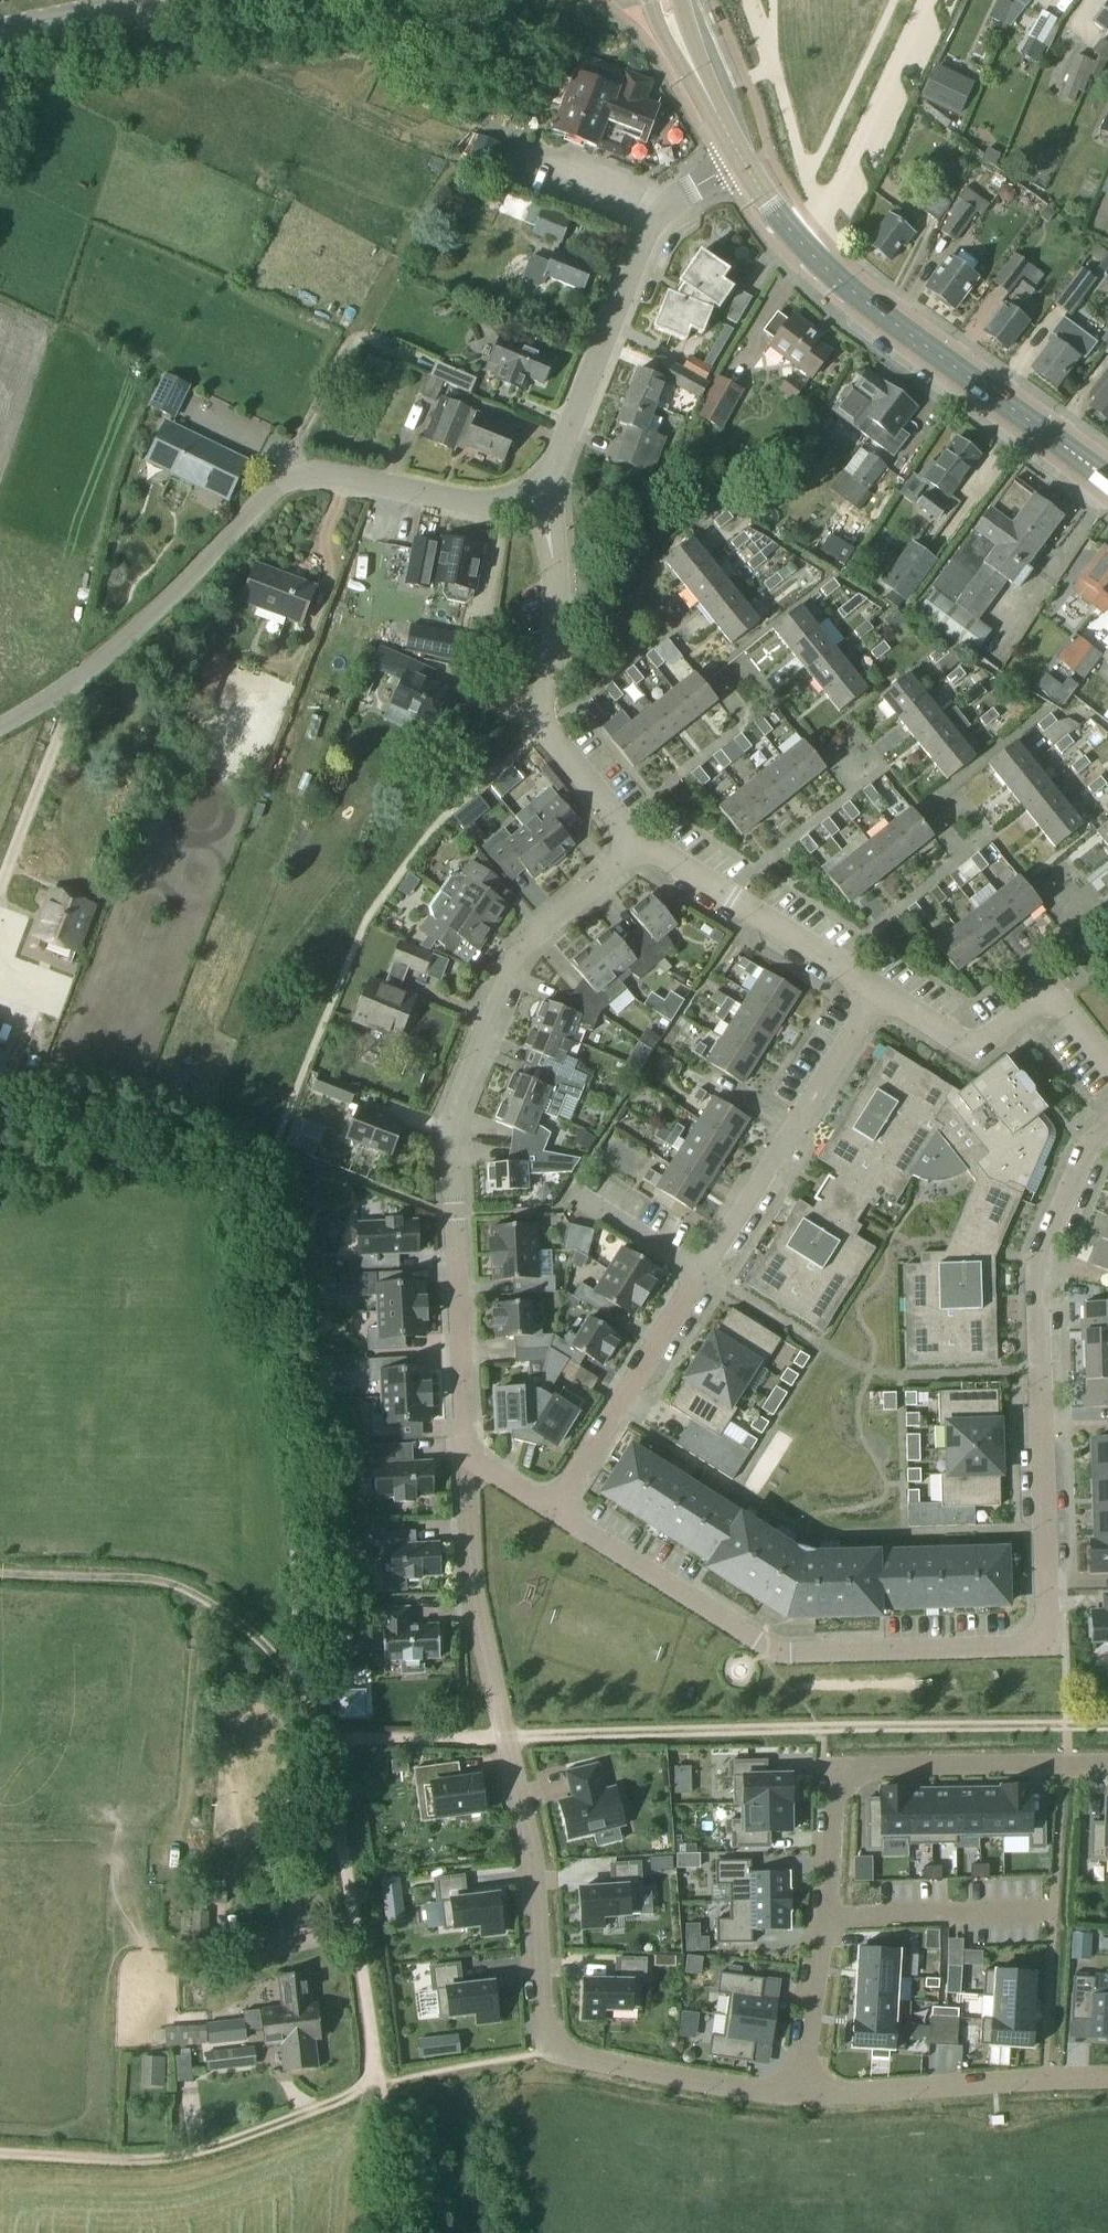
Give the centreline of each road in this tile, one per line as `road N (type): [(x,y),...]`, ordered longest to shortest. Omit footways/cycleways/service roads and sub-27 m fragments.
road 1 (residential): [(551,1511),(775,1652),(1047,1647),(1036,1272),(1084,1153),(1107,1130)]
road 2 (track): [(323,1740),(1107,1727)]
road 3 (residential): [(465,1456),(453,1109),(520,951),(643,842)]
road 4 (unclassified): [(0,727),(115,649),(287,477),(331,475),(470,504),(505,502),(534,487)]
road 5 (residential): [(1107,1762),(860,1767),(840,1776),(800,2098)]
road 6 (residential): [(505,1737),(534,1863),(551,2047),(670,2079),(800,2098)]
road 7 (primary): [(1107,481),(839,282),(783,223),(742,162)]
road 8 (track): [(323,1740),(301,1690),(205,1576),(0,1567)]
road 9 (unclassified): [(534,487),(560,451),(651,225),(679,197),(742,162)]
road 10 (residential): [(643,842),(541,721),(556,605),(534,487)]
road 11 (track): [(376,2083),(190,2155),(0,2158)]
road 12 (track): [(376,2083),(323,1740)]
road 13 (residential): [(702,1271),(877,991)]
road 14 (residential): [(800,2098),(1107,2081)]
road 15 (residential): [(1107,1064),(1049,989),(974,1050),(877,991)]
road 16 (residential): [(505,1737),(473,1587),(465,1456)]
road 17 (residential): [(551,1511),(702,1271)]
road 18 (residential): [(877,991),(643,842)]
road 19 (primary): [(742,162),(663,0)]
road 20 (tertiary): [(0,32),(158,0)]
road 21 (residential): [(569,1188),(702,1271)]

